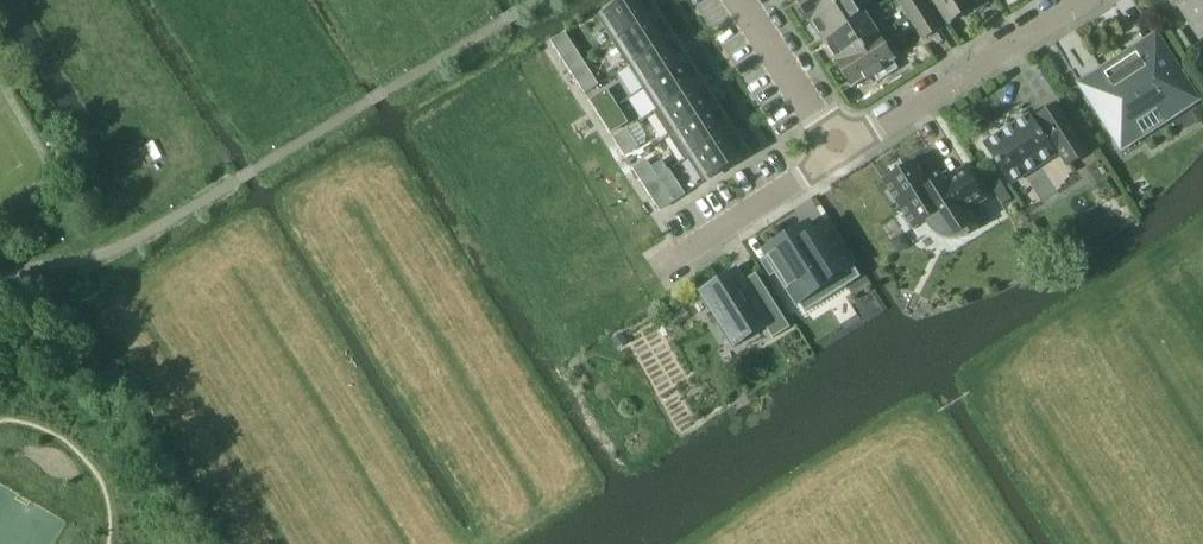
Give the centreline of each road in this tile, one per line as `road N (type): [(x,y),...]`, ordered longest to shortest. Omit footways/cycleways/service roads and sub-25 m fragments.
road 1 (residential): [(851,145),(1074,0)]
road 2 (residential): [(851,145),(759,0)]

